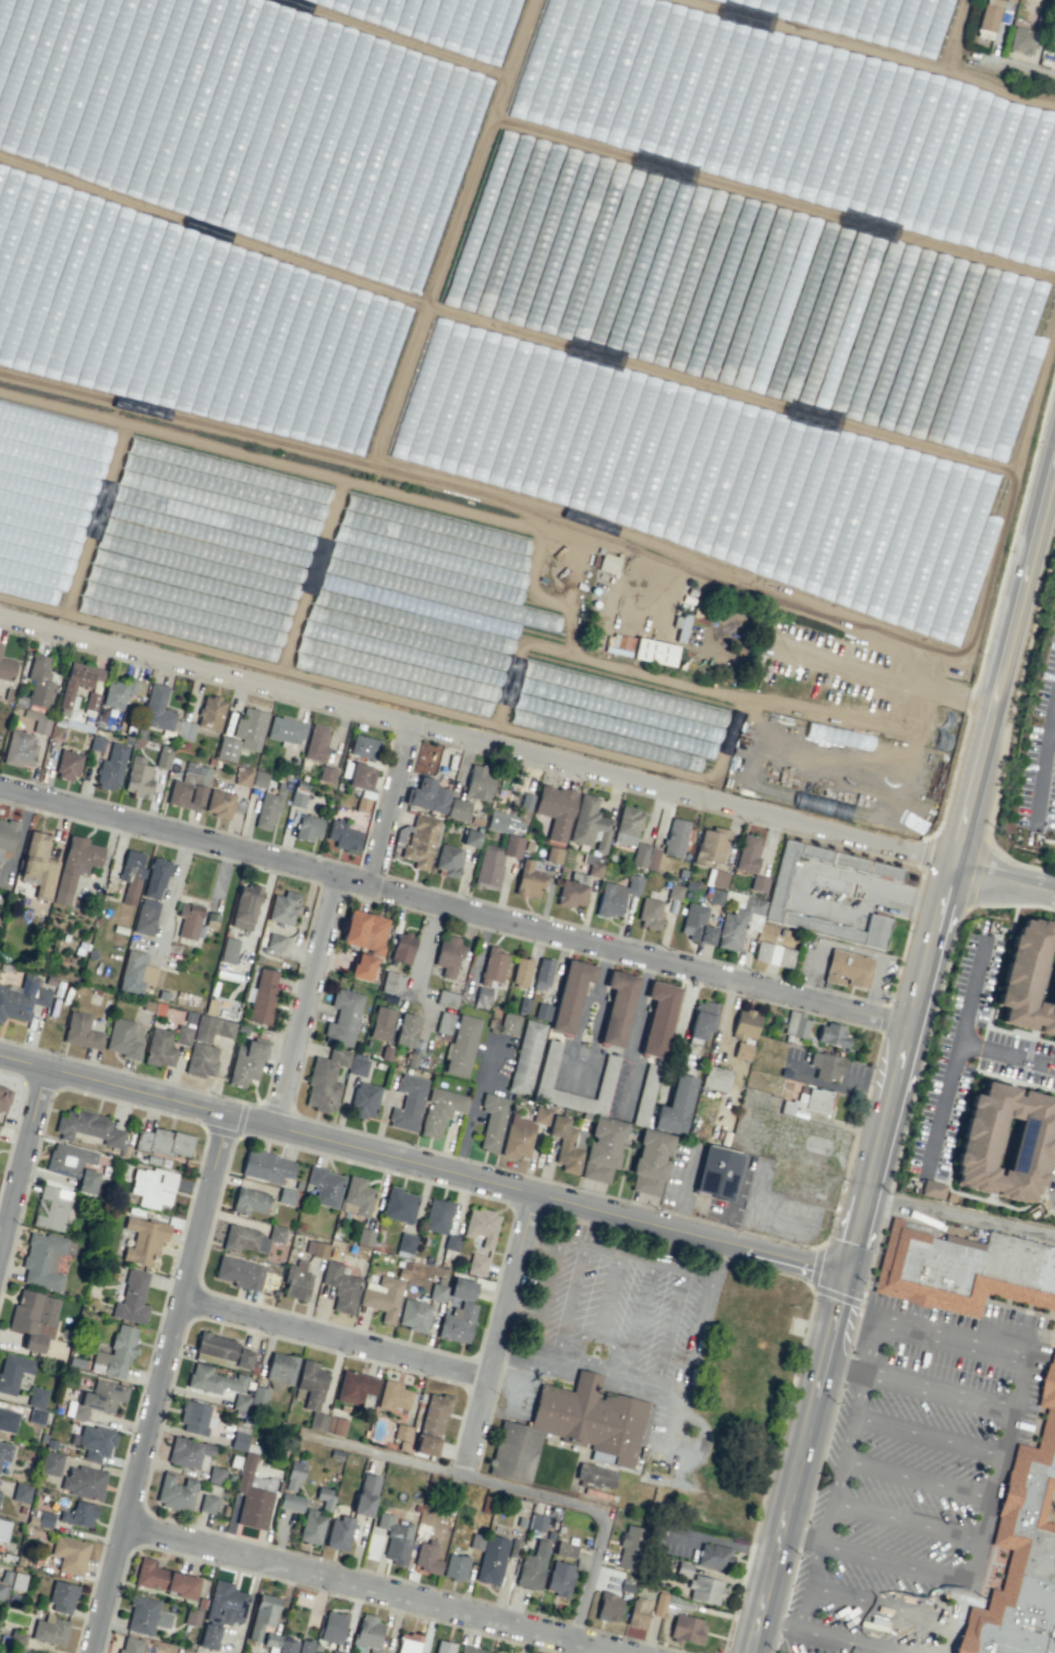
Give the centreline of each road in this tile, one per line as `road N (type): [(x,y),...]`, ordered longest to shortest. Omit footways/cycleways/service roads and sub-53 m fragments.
road 1 (residential): [(1054,889),(0,614)]
road 2 (residential): [(912,1027),(0,786)]
road 3 (tertiary): [(849,1271),(0,1059)]
road 4 (primary): [(1054,458),(849,1271)]
road 5 (residential): [(100,1652),(231,1118)]
road 6 (residential): [(133,1528),(616,1652)]
road 7 (primary): [(849,1271),(751,1652)]
road 8 (residential): [(493,1384),(187,1301)]
road 9 (residential): [(469,1480),(538,1198)]
road 10 (residential): [(280,1132),(347,881)]
road 11 (residential): [(0,1270),(51,1074)]
road 12 (residential): [(374,890),(416,727)]

